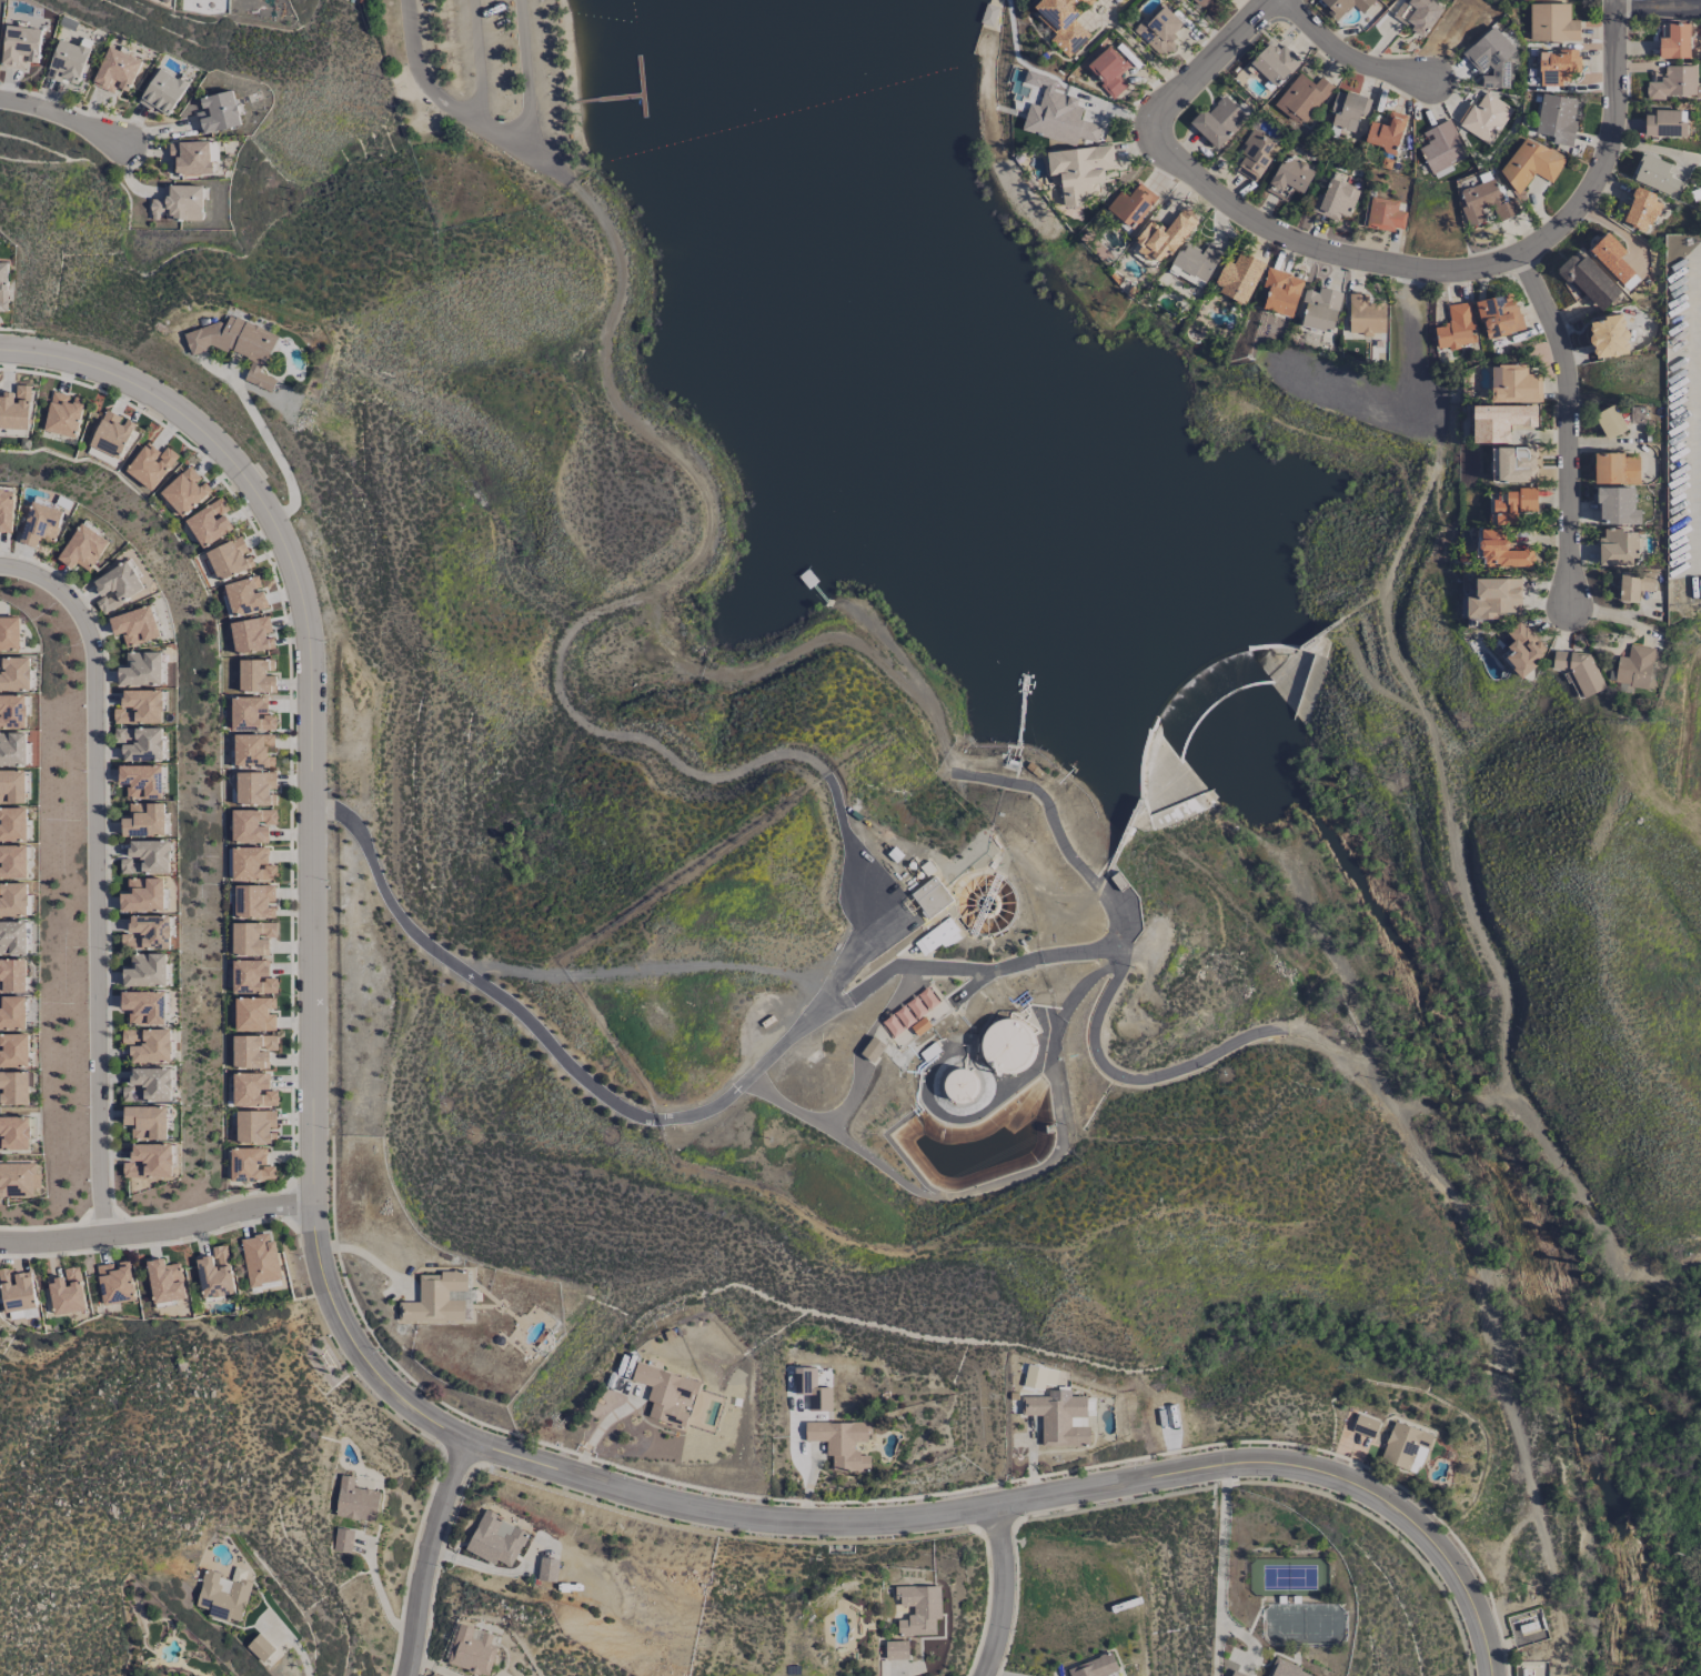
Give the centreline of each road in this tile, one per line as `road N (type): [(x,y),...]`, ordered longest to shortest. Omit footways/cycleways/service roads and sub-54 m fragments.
road 1 (residential): [(325,1285),(336,1317),(378,1376),(432,1423),(465,1443),(675,1507),(846,1525),(995,1509),(1240,1463),(1317,1471),(1389,1505),(1442,1554),(1479,1623),(1490,1675)]
road 2 (residential): [(0,353),(73,361),(183,415),(242,475),(288,553),(310,652),(312,1231),(325,1285)]
road 3 (residential): [(0,568),(51,584),(80,618),(93,653),(104,1237)]
road 4 (residential): [(1618,0),(1616,88),(1593,187),(1521,262),(1413,264),(1274,225),(1149,126)]
road 5 (residential): [(1322,1046),(1348,1060),(1382,1100),(1470,1233),(1560,1595),(1558,1675)]
road 6 (residential): [(606,225),(620,270),(604,337),(607,384),(630,418),(683,459),(706,504),(704,545),(663,591),(667,656),(701,669)]
road 7 (residential): [(1573,594),(1571,362),(1521,262)]
road 8 (residential): [(1126,947),(1093,1022),(1095,1056),(1117,1078),(1148,1080),(1246,1036),(1288,1030)]
road 9 (residential): [(0,1243),(181,1230),(312,1202)]
road 10 (residential): [(956,772),(1036,790),(1065,851),(1124,925),(1126,947)]
road 11 (residential): [(465,1443),(424,1569),(407,1675)]
road 12 (residential): [(405,0),(423,83),(547,160)]
road 13 (residential): [(736,682),(839,636),(927,704)]
road 14 (residential): [(1446,76),(1343,60),(1287,0)]
road 15 (residential): [(1149,126),(1227,37),(1276,0)]
road 16 (residential): [(995,1509),(1000,1630),(982,1675)]
road 17 (residential): [(547,160),(532,0)]
road 18 (residential): [(127,145),(0,101)]
road 19 (residential): [(487,127),(477,0)]

